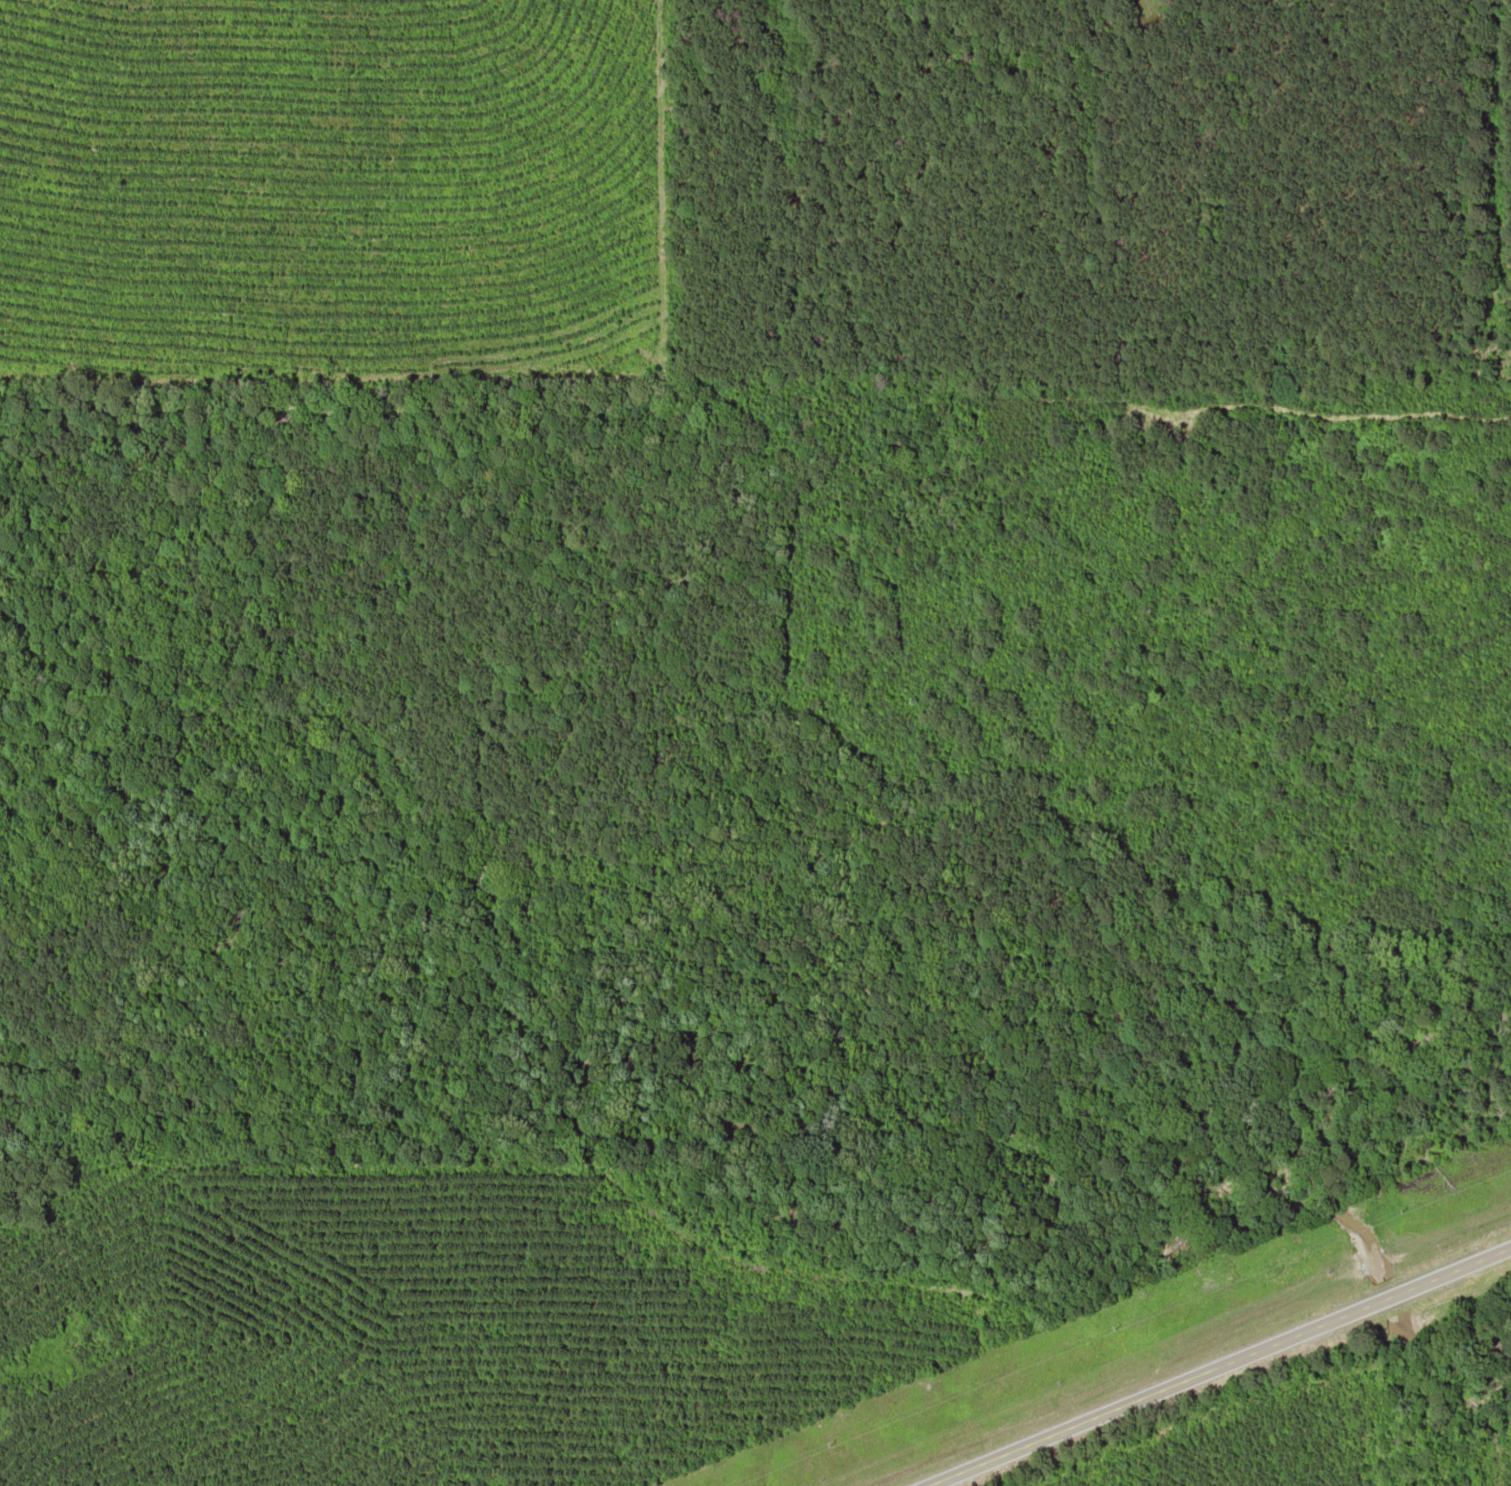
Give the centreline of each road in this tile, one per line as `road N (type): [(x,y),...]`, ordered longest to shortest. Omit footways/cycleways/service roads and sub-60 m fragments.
road 1 (primary): [(927,1485),(1510,1247)]

